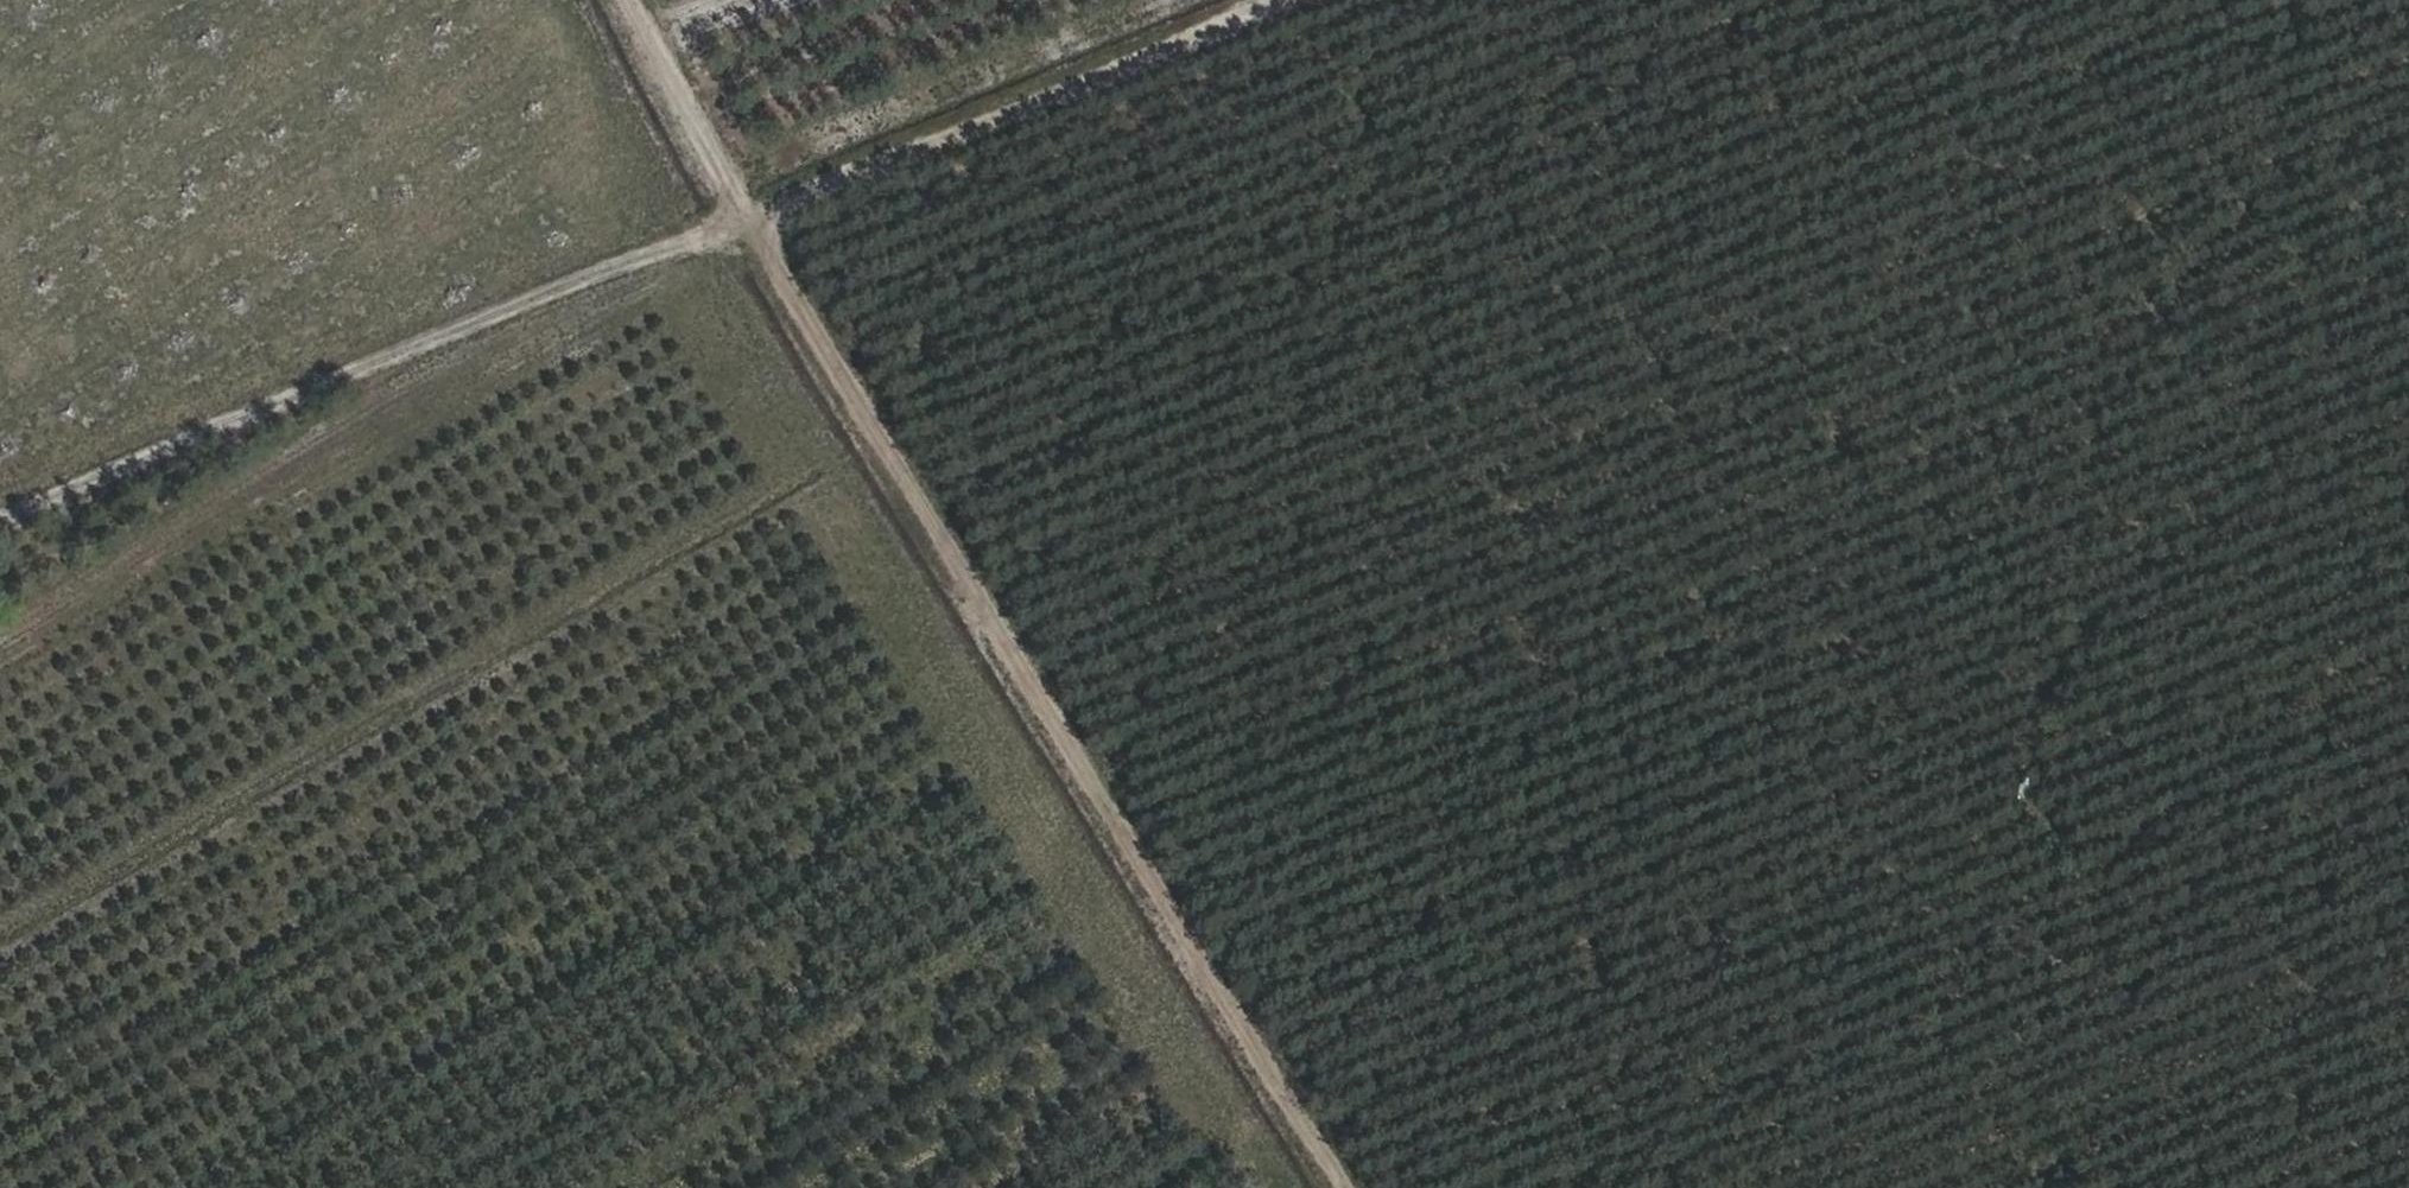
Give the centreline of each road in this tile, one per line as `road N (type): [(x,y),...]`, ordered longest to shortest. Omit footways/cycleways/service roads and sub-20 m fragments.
road 1 (track): [(1283,0),(0,523)]
road 2 (track): [(634,0),(747,220),(1338,1187)]

